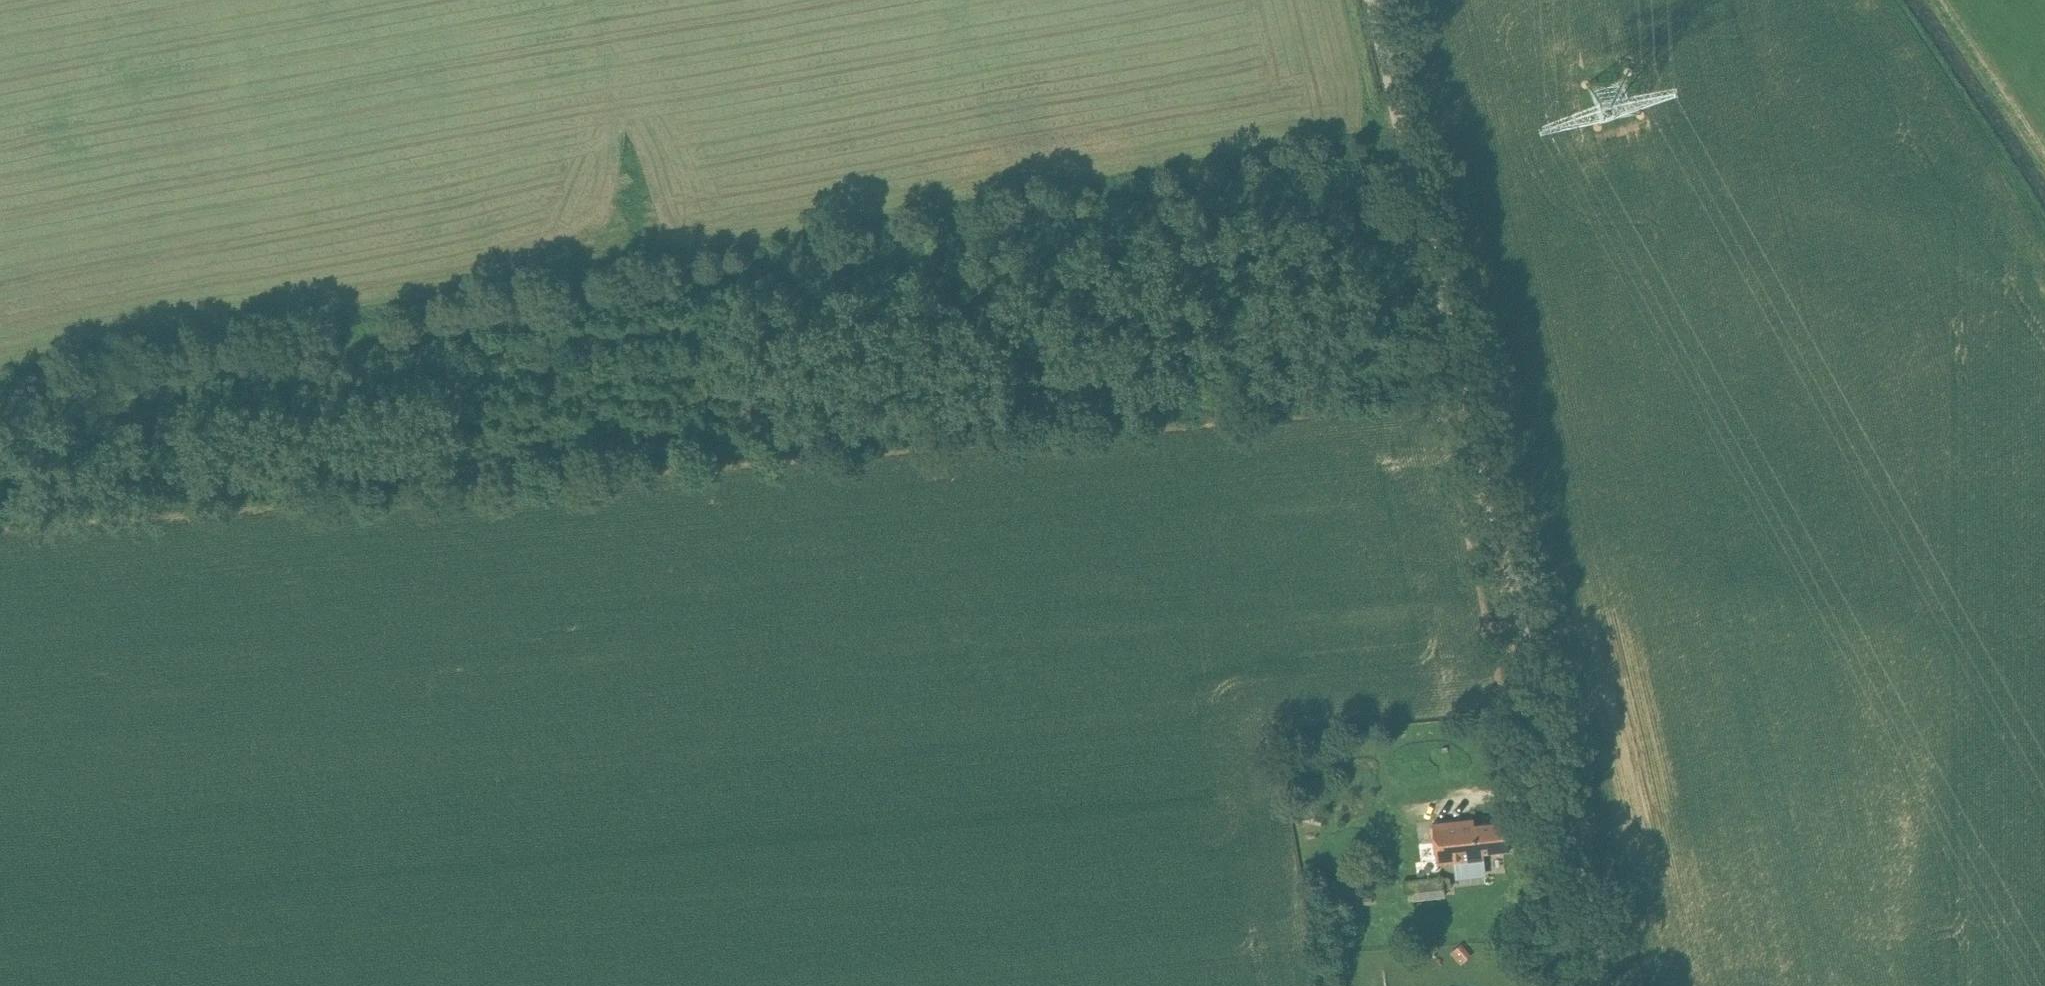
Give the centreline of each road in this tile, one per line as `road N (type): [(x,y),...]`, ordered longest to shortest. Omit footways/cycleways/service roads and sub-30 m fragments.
road 1 (track): [(1619,985),(1386,0)]

